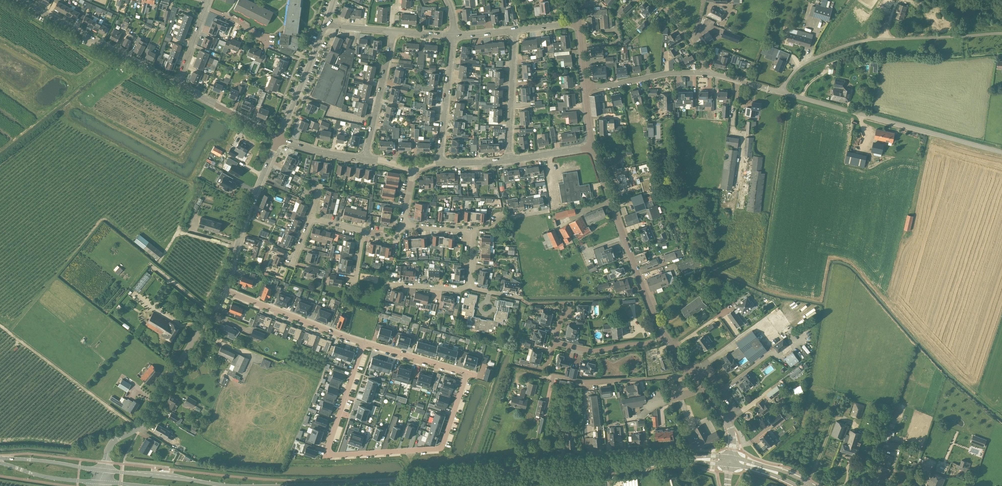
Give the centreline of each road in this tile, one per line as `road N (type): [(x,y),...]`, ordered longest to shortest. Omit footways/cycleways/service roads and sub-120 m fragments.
road 1 (residential): [(364,343),(468,373),(441,448),(335,454),(331,439),(342,406)]
road 2 (tertiary): [(349,485),(646,463)]
road 3 (unclassified): [(1001,34),(848,44),(797,69),(781,92)]
road 4 (unclassified): [(1001,153),(781,92)]
road 5 (residential): [(666,337),(593,148)]
road 6 (residential): [(117,438),(148,416),(223,289)]
road 7 (residential): [(178,84),(19,0)]
road 8 (residential): [(223,289),(278,139)]
road 9 (residential): [(223,289),(364,343)]
road 10 (tertiary): [(239,485),(104,470)]
road 11 (residential): [(365,159),(394,31)]
road 12 (residential): [(509,161),(516,30)]
road 13 (residential): [(439,162),(454,36)]
road 14 (residential): [(278,139),(326,25)]
road 15 (residential): [(585,87),(705,73)]

